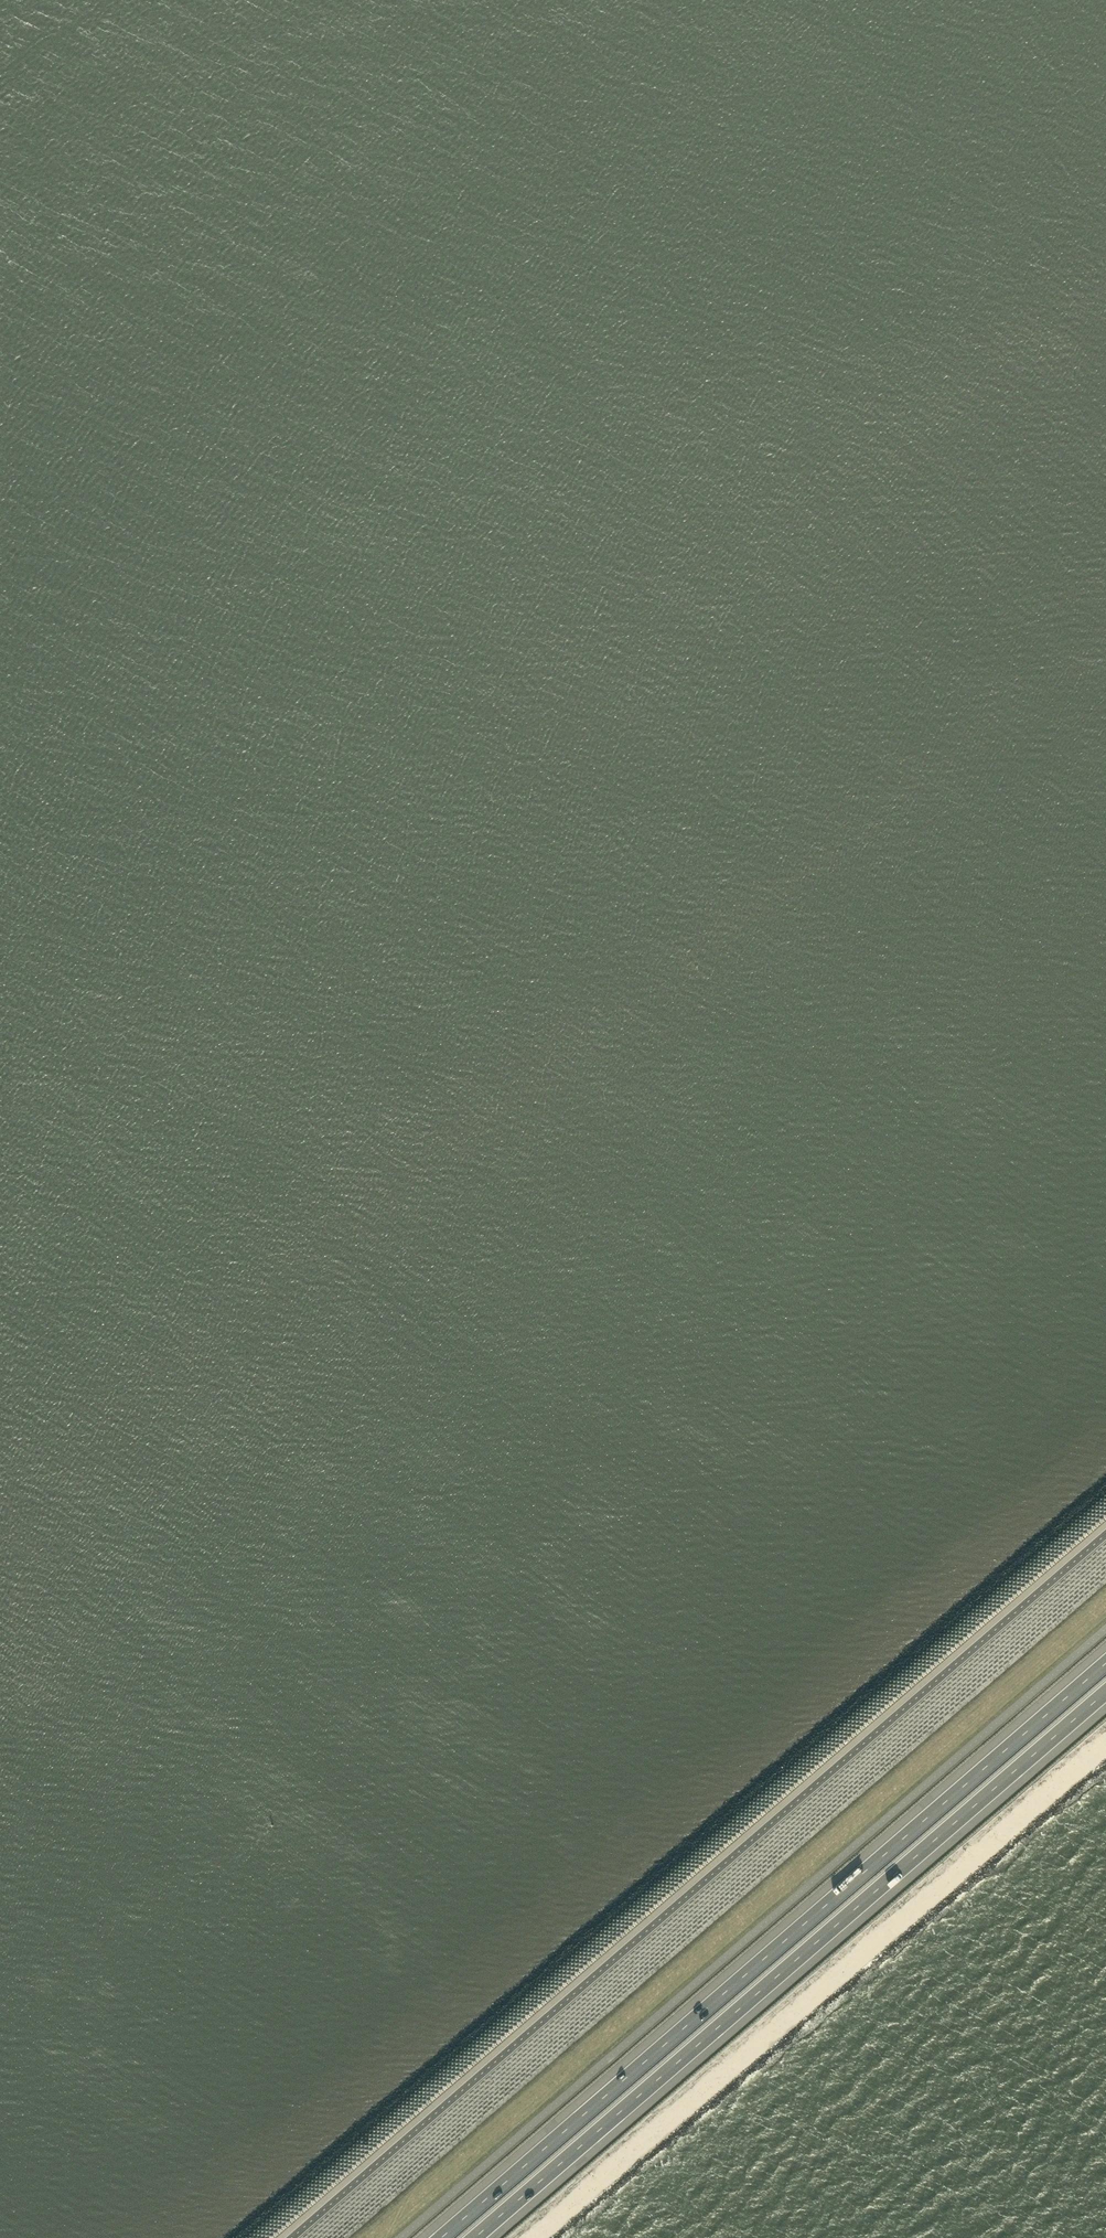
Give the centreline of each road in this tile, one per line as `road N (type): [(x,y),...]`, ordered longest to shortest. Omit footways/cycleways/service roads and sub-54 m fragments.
road 1 (motorway): [(1105,1661),(438,2237)]
road 2 (motorway): [(472,2237),(1105,1690)]

